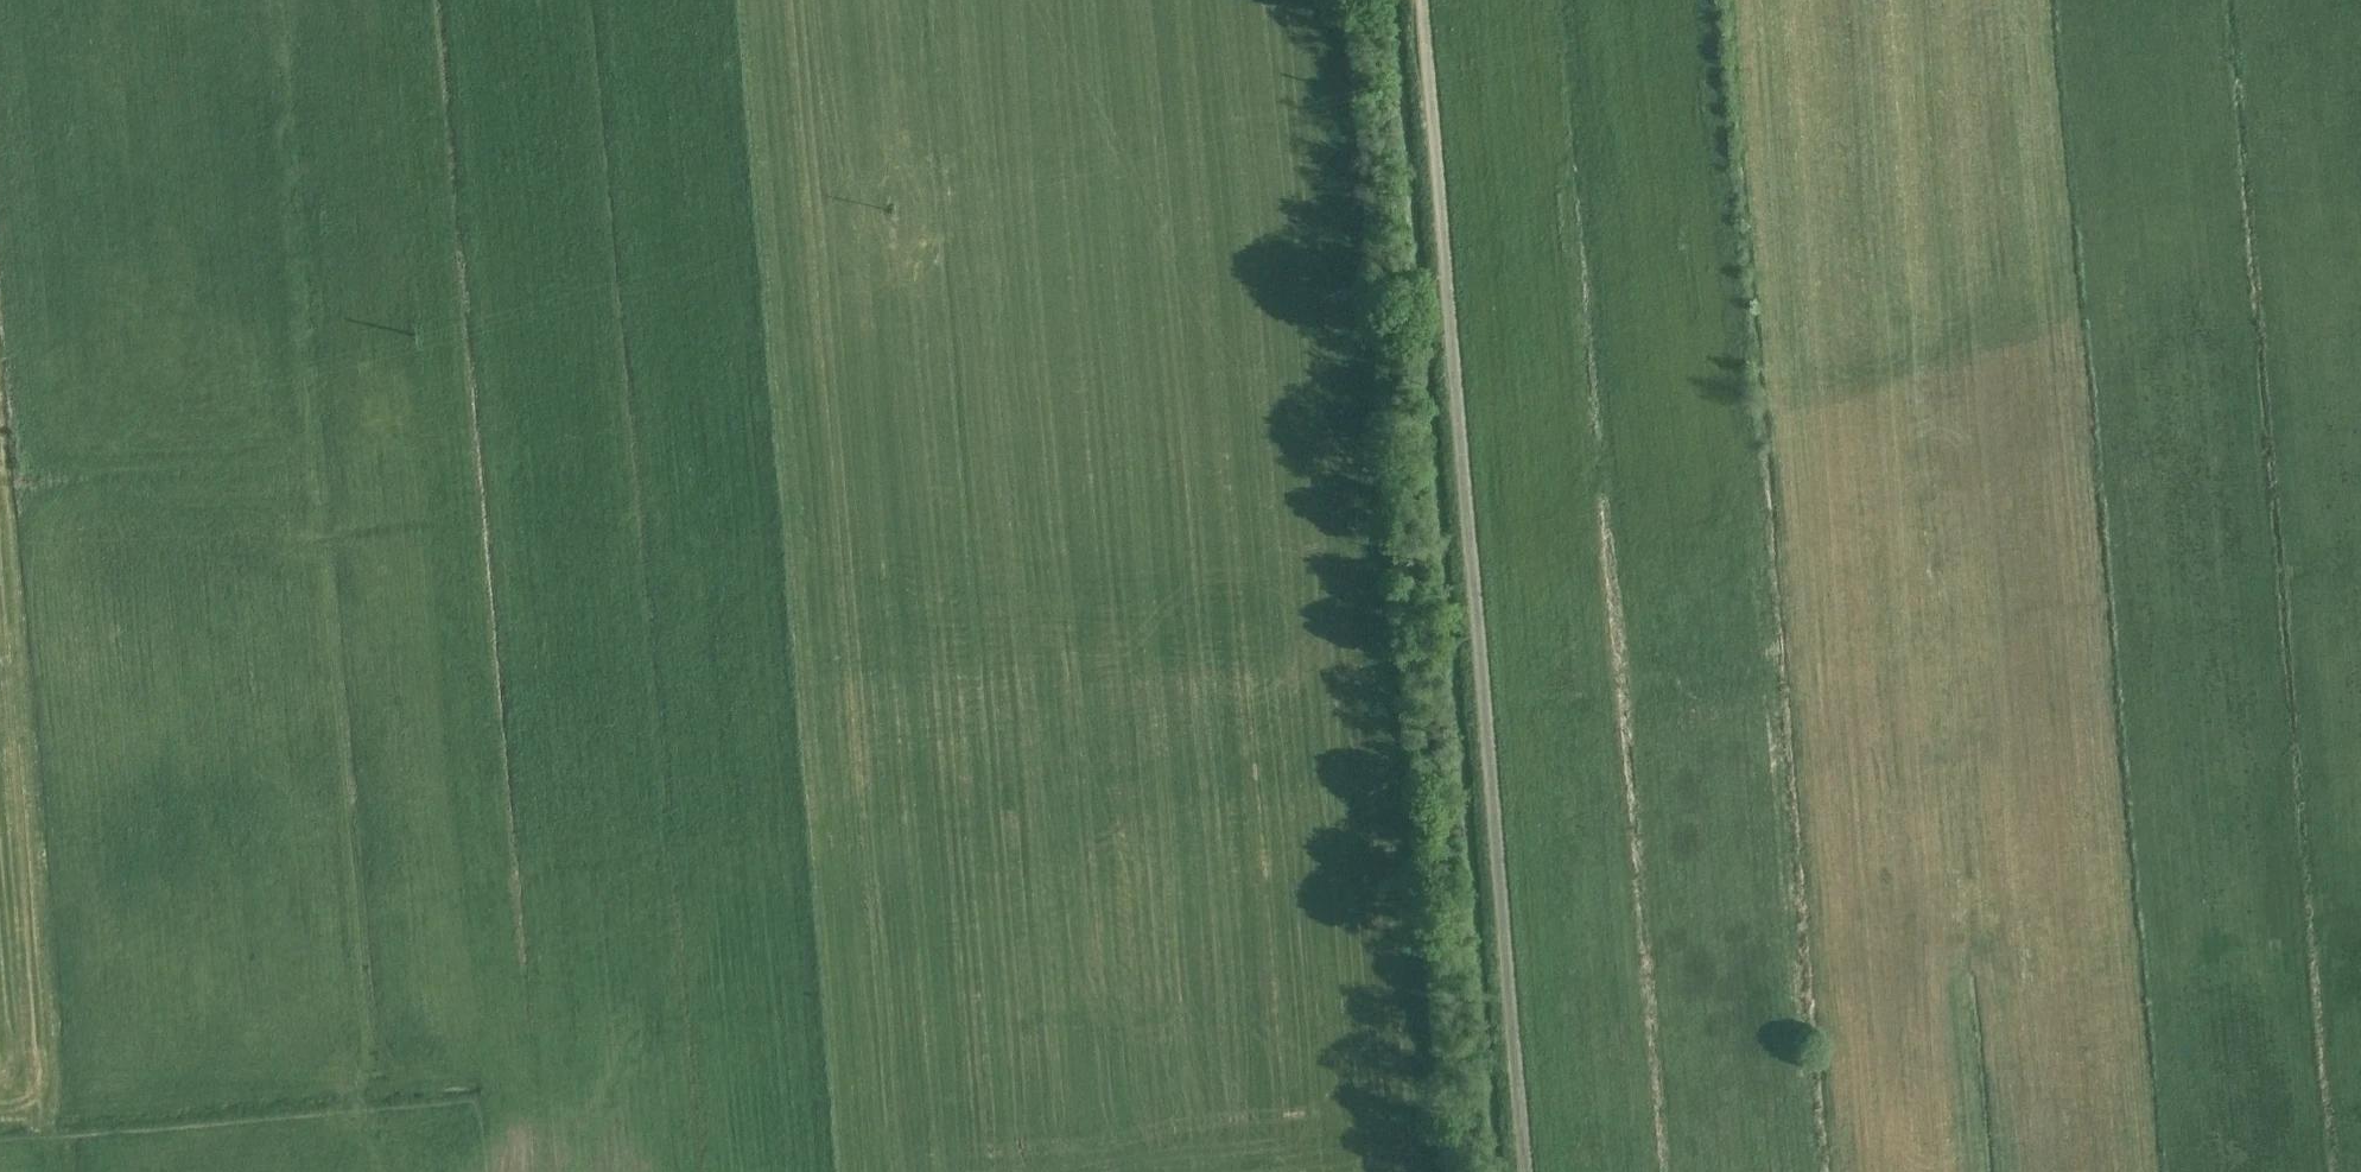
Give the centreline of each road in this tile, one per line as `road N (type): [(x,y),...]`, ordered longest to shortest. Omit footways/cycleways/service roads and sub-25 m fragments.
road 1 (track): [(1527,1171),(1423,0)]

